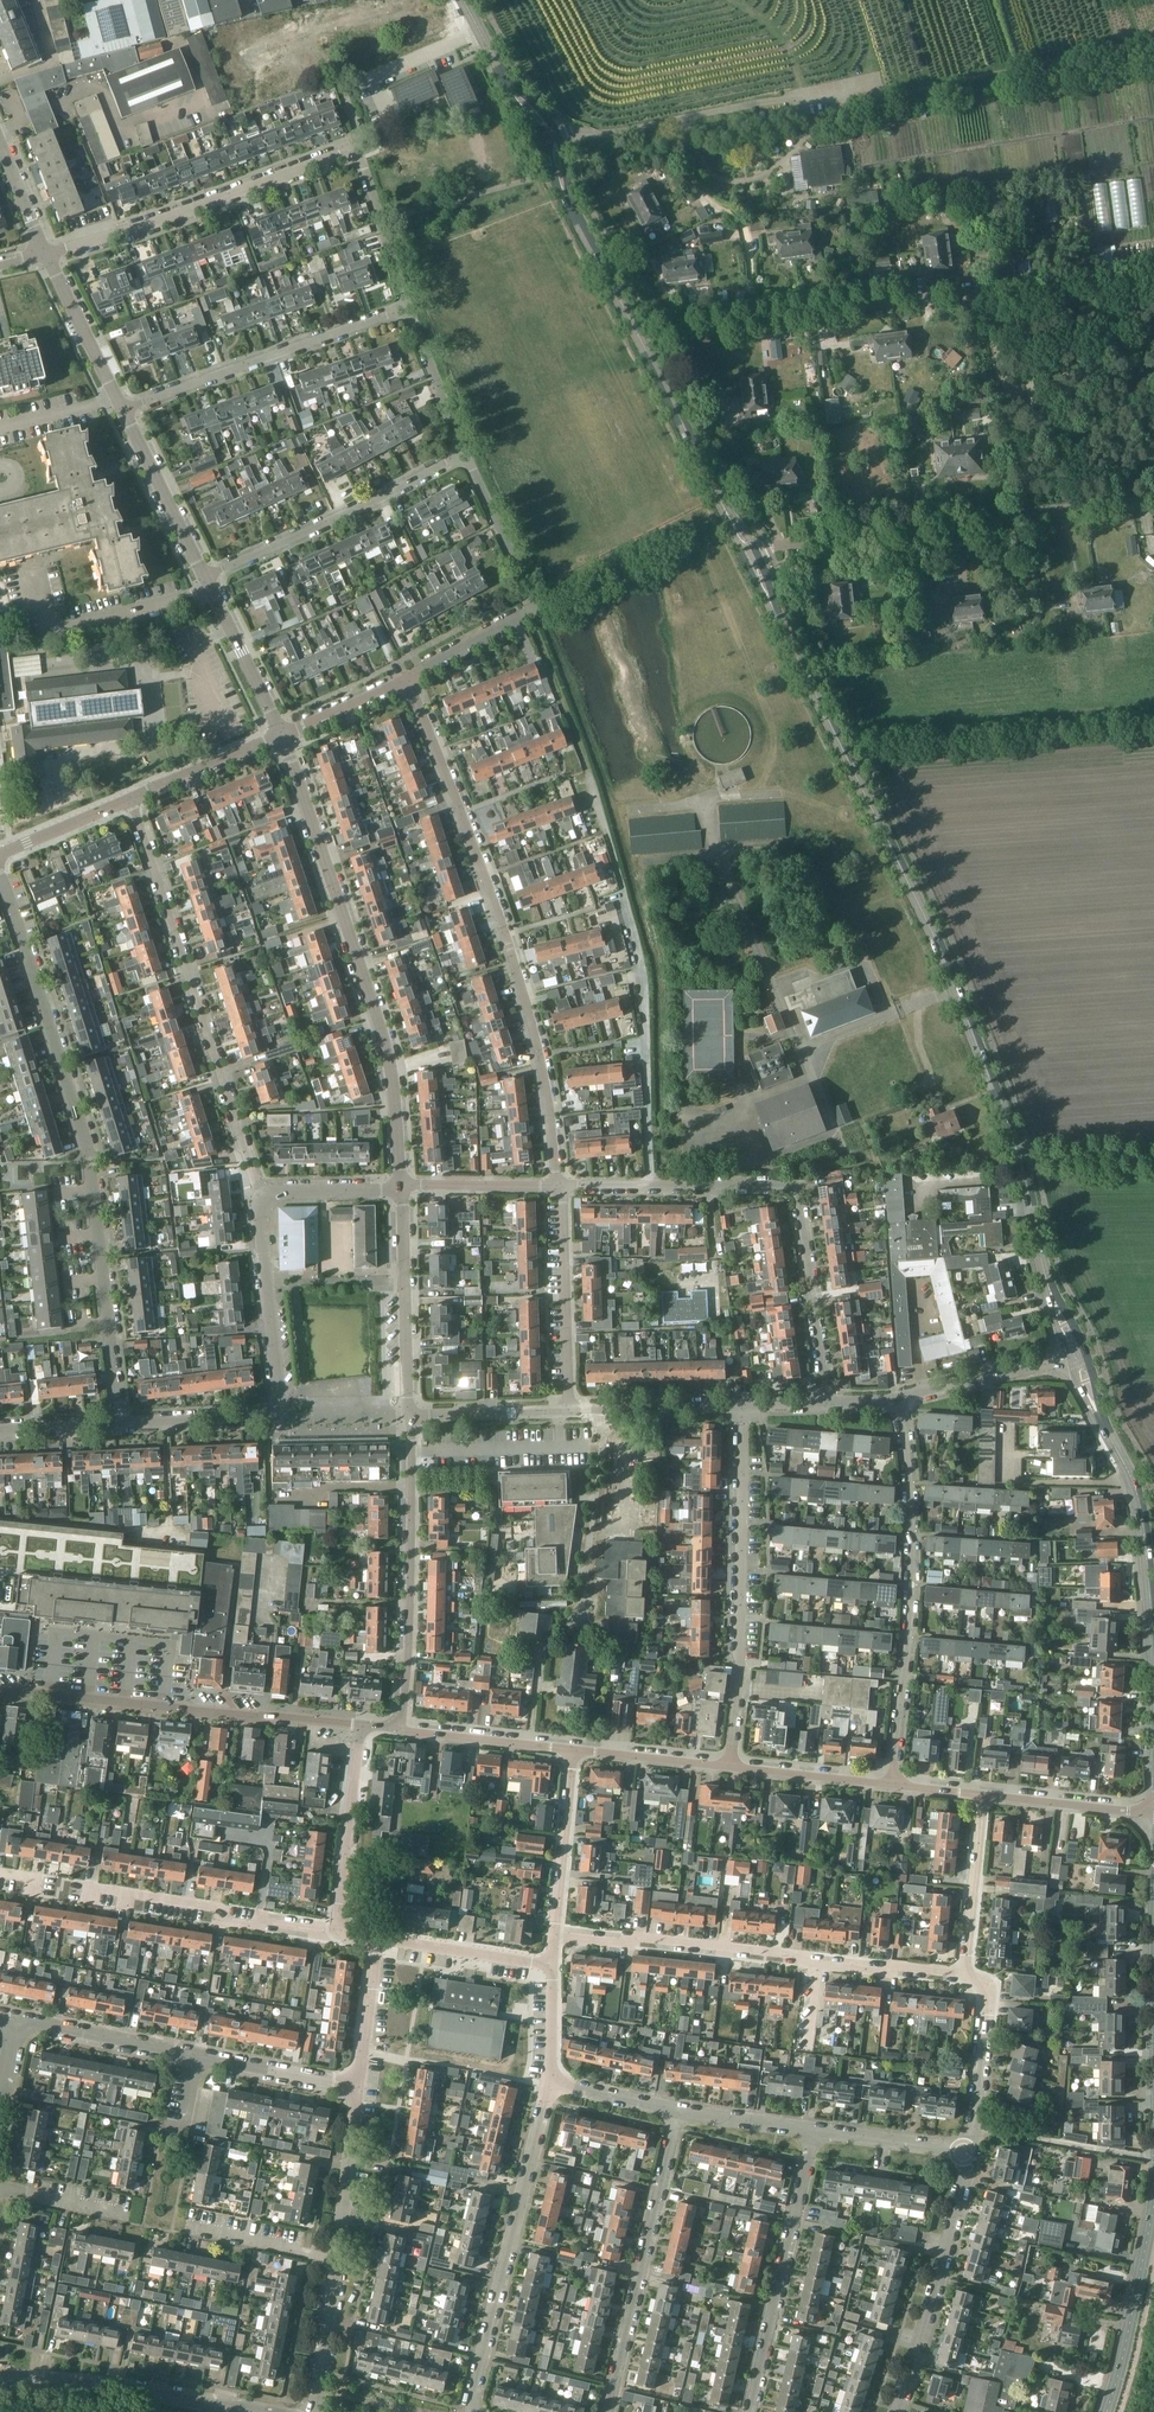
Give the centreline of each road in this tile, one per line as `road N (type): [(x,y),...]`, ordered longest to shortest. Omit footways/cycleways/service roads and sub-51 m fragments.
road 1 (secondary): [(1075,1352),(1046,1279),(1022,1162),(943,956),(751,553)]
road 2 (secondary): [(751,553),(565,193),(550,136),(505,77),(464,0)]
road 3 (residential): [(118,1424),(76,1112),(0,870)]
road 4 (residential): [(1031,515),(991,324),(967,295),(657,337)]
road 5 (residential): [(554,1189),(525,995),(408,676)]
road 6 (residential): [(399,1187),(395,1071),(280,736)]
road 7 (residential): [(827,1403),(797,1185),(554,1189)]
road 8 (residential): [(263,1198),(127,797)]
road 9 (residential): [(968,1971),(556,1932)]
road 10 (residential): [(904,1785),(912,1536),(897,1399)]
road 11 (unclassified): [(118,1424),(278,1415),(263,1198)]
road 12 (unclassified): [(363,1722),(0,1688)]
road 13 (residential): [(731,1766),(740,1665),(742,1409)]
road 14 (residential): [(476,2411),(552,2083)]
road 15 (residential): [(45,254),(358,149)]
road 16 (unclassified): [(407,1413),(403,1726)]
road 17 (residential): [(680,2108),(608,2411)]
road 18 (secondary): [(1153,1646),(1138,1503),(1075,1352)]
road 19 (residential): [(119,407),(407,306)]
road 20 (residential): [(204,577),(467,453)]
road 21 (residential): [(751,2411),(817,2131)]
road 22 (residential): [(751,553),(1031,515)]
road 23 (residential): [(342,1929),(68,1890)]
road 24 (track): [(882,81),(1153,39)]
road 25 (residential): [(898,2411),(970,2153)]
road 26 (tertiary): [(248,2411),(0,2376)]
road 27 (unclassified): [(407,1413),(399,1187)]
road 28 (residential): [(561,1410),(554,1189)]
road 29 (tertiary): [(1105,2411),(1153,2204)]
road 30 (unclassified): [(342,1929),(337,1907),(363,1722)]
road 31 (residential): [(970,2153),(989,1993),(968,1971)]
road 32 (residential): [(204,577),(119,407)]
road 33 (residential): [(556,1932),(574,1746)]
road 34 (residential): [(197,2055),(15,2018)]
road 35 (unclassified): [(897,1399),(1075,1352)]
road 36 (unclassified): [(561,1410),(742,1409)]
road 37 (residential): [(968,1971),(983,1792)]
road 38 (residential): [(280,736),(204,577)]
road 39 (residential): [(552,1971),(379,1942)]
road 40 (residential): [(467,453),(532,594),(530,613)]
road 41 (unclassified): [(904,1785),(731,1766)]
road 42 (unclassified): [(574,1746),(403,1726)]
road 43 (residential): [(360,2087),(337,2257)]
road 44 (unclassified): [(1153,1804),(983,1792)]
road 45 (residential): [(119,407),(45,254)]
road 46 (residential): [(360,2087),(197,2055)]
road 47 (residential): [(127,797),(280,736)]
road 48 (residential): [(358,149),(407,306)]
road 49 (residential): [(407,306),(467,453)]
road 50 (unclassified): [(731,1766),(574,1746)]
road 51 (residential): [(337,2257),(313,2411)]
road 52 (residential): [(337,2257),(185,2226)]
road 53 (residential): [(399,1187),(554,1189)]
road 54 (residential): [(970,2153),(817,2131)]
road 55 (unclassified): [(407,1413),(561,1410)]
road 56 (residential): [(379,1942),(360,2087)]
road 57 (residential): [(280,736),(408,676)]
road 58 (residential): [(0,855),(127,797)]
road 59 (residential): [(817,2131),(680,2108)]
road 60 (residential): [(408,676),(530,613)]
road 61 (unclassified): [(399,1187),(263,1198)]
road 62 (residential): [(0,2190),(129,2215)]
road 63 (track): [(1153,1162),(1022,1162)]
road 64 (residential): [(680,2108),(552,2083)]
road 65 (residential): [(1153,499),(1031,515)]

